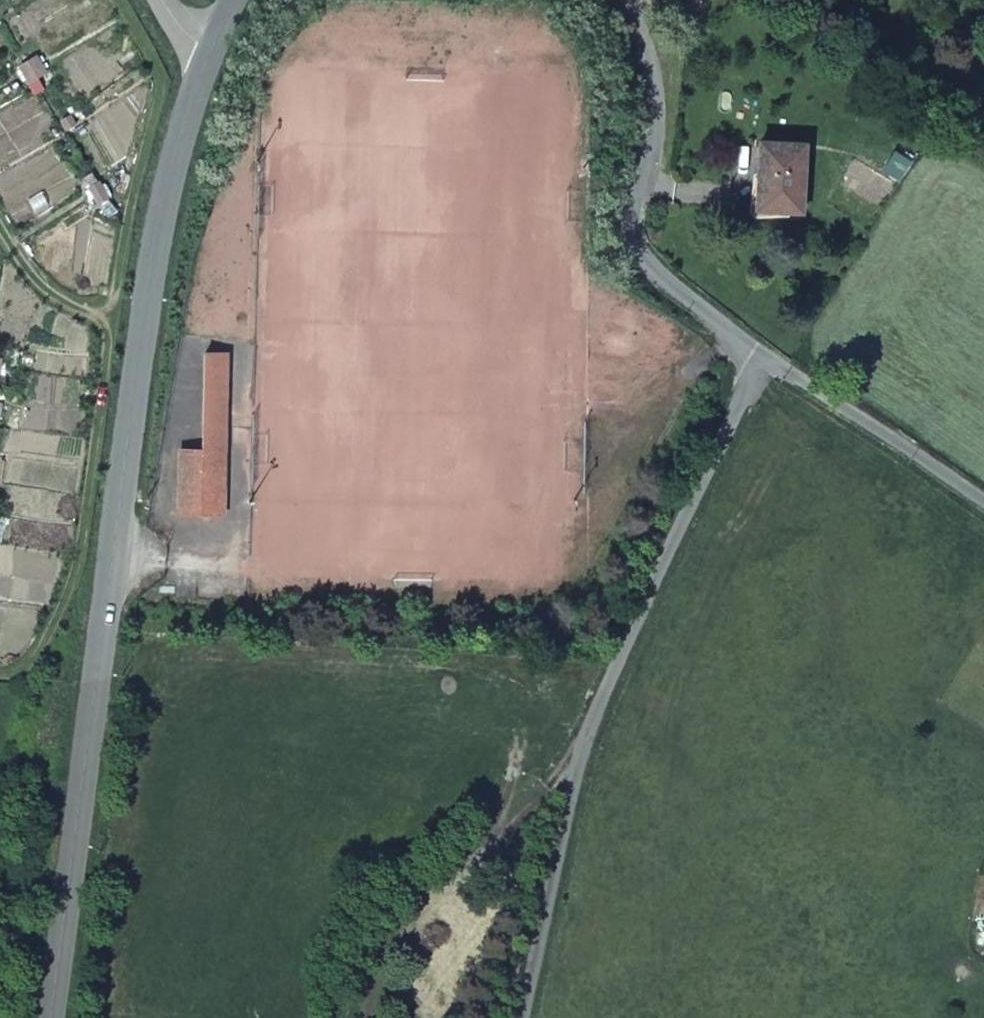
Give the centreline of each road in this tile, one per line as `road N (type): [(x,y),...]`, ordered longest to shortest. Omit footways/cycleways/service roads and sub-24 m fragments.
road 1 (secondary): [(49,1017),(158,225),(212,51)]
road 2 (residential): [(763,356),(589,733),(523,1017)]
road 3 (residential): [(633,0),(655,74),(633,225),(643,258),(763,356)]
road 4 (residential): [(763,356),(983,504)]

